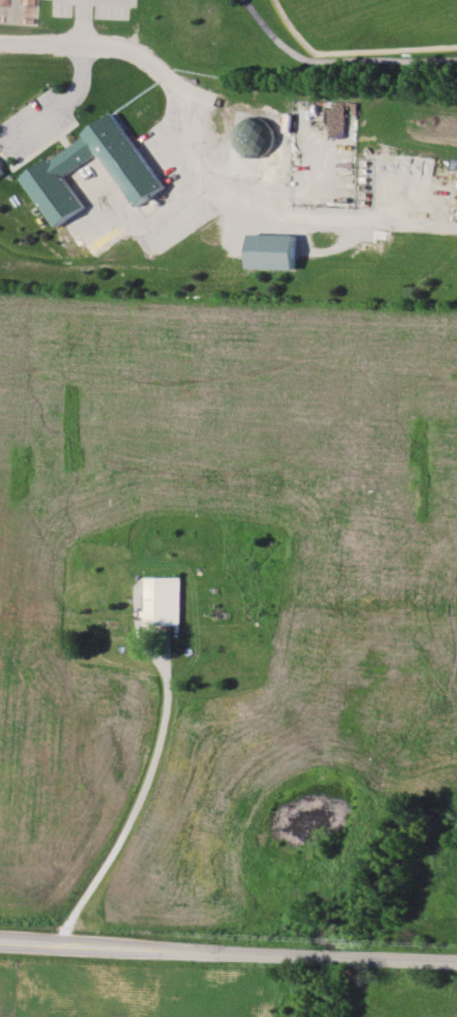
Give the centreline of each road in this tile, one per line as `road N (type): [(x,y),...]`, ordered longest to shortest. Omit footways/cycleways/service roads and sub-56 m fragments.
road 1 (tertiary): [(456,955),(59,939)]

